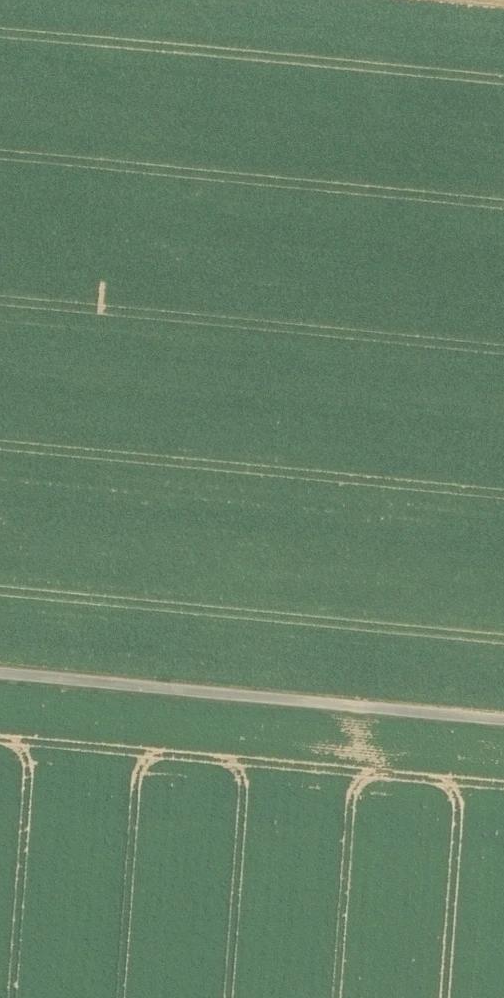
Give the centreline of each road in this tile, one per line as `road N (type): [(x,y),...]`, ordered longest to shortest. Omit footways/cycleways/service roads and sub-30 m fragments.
road 1 (unclassified): [(503,716),(0,668)]

